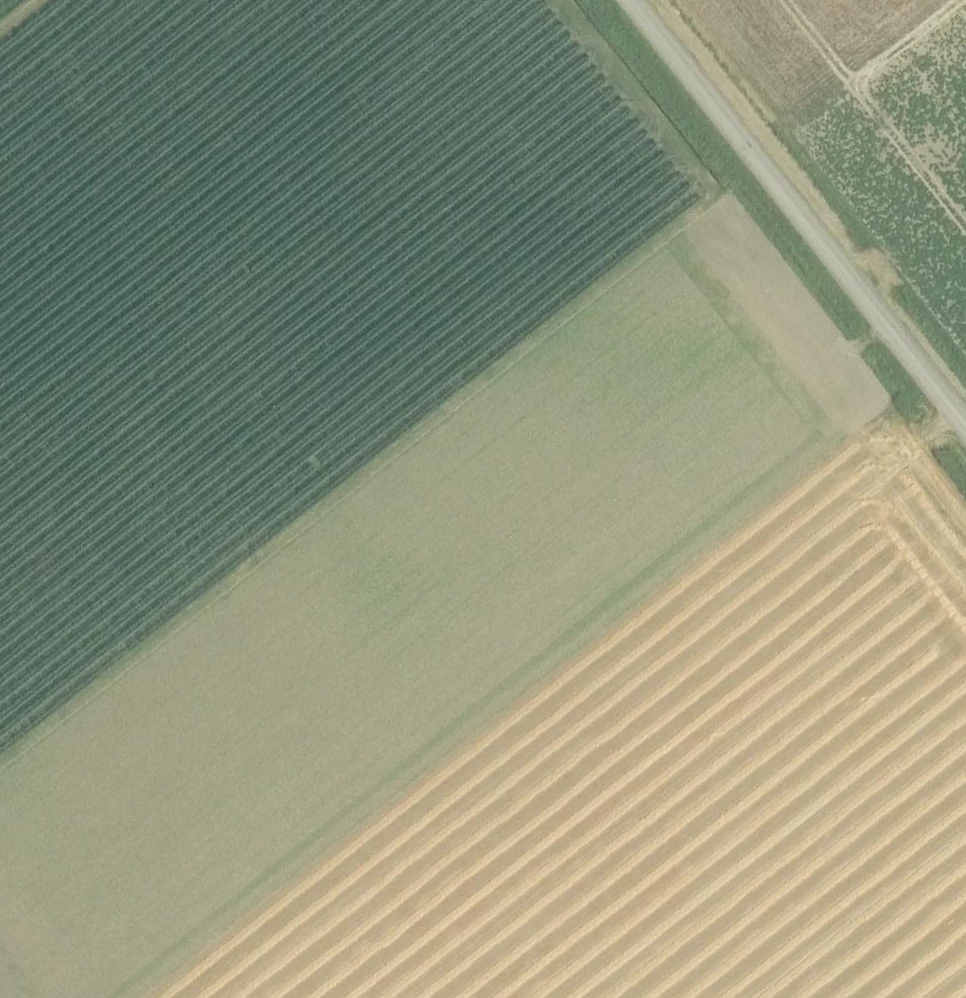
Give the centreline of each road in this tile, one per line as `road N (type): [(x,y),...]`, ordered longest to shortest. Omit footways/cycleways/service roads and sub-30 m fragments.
road 1 (tertiary): [(965,422),(633,0)]

